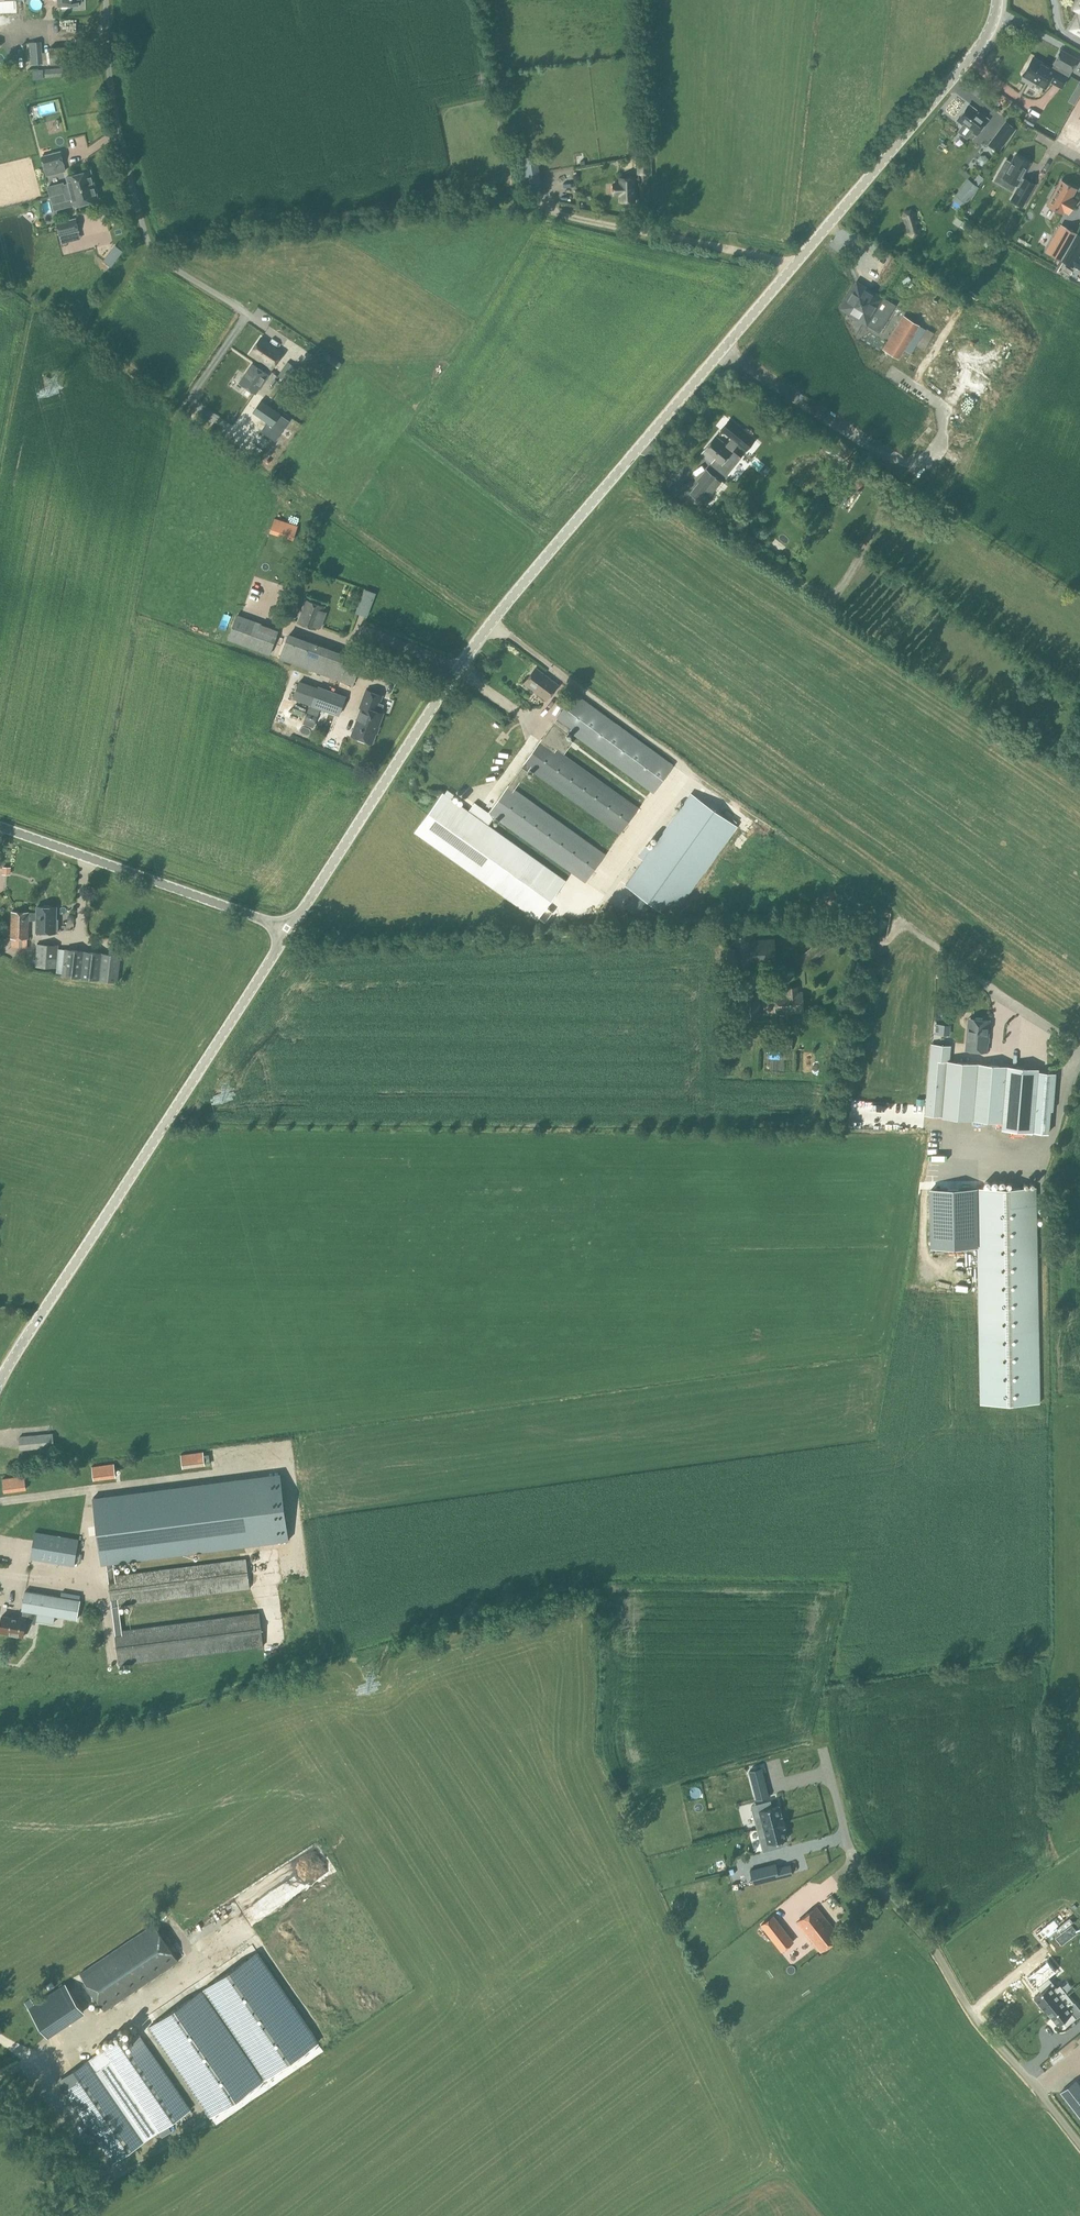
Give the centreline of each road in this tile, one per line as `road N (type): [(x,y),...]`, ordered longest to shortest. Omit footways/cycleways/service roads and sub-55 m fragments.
road 1 (unclassified): [(491,622),(992,27),(995,0)]
road 2 (unclassified): [(0,1380),(289,929)]
road 3 (track): [(276,949),(731,930)]
road 4 (residential): [(108,0),(117,121),(151,247),(314,352)]
road 5 (unclassified): [(289,929),(491,622)]
road 6 (unclassified): [(491,622),(770,833)]
road 7 (unclassified): [(289,929),(0,832)]
road 8 (unclassified): [(1079,2131),(987,2023),(941,1943),(908,1904)]
road 9 (track): [(987,987),(770,833)]

